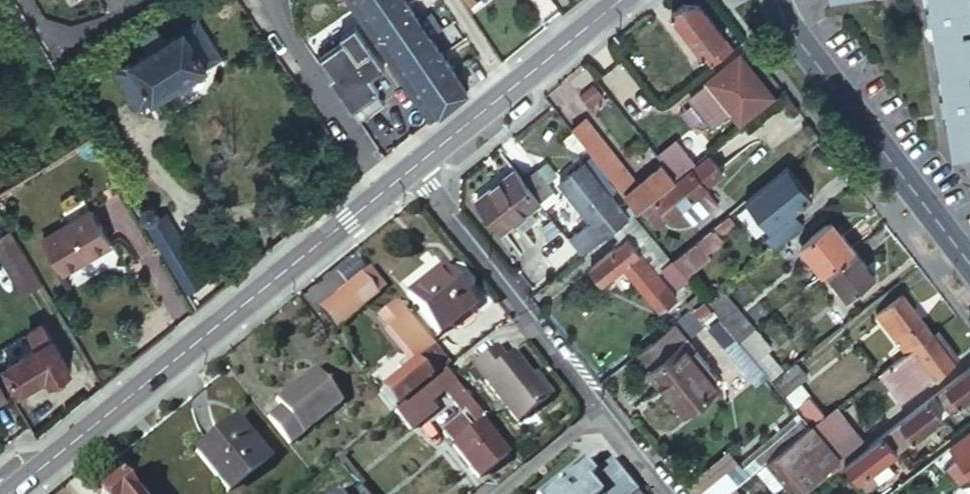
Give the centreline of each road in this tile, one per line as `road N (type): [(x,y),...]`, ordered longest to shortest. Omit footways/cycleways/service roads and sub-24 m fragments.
road 1 (secondary): [(389,187),(10,493)]
road 2 (residential): [(777,0),(799,43),(969,266)]
road 3 (residential): [(413,168),(599,411)]
road 4 (residential): [(389,187),(258,0)]
road 5 (secondary): [(620,0),(511,89)]
road 6 (residential): [(599,411),(496,493)]
road 7 (secondary): [(511,89),(413,168)]

